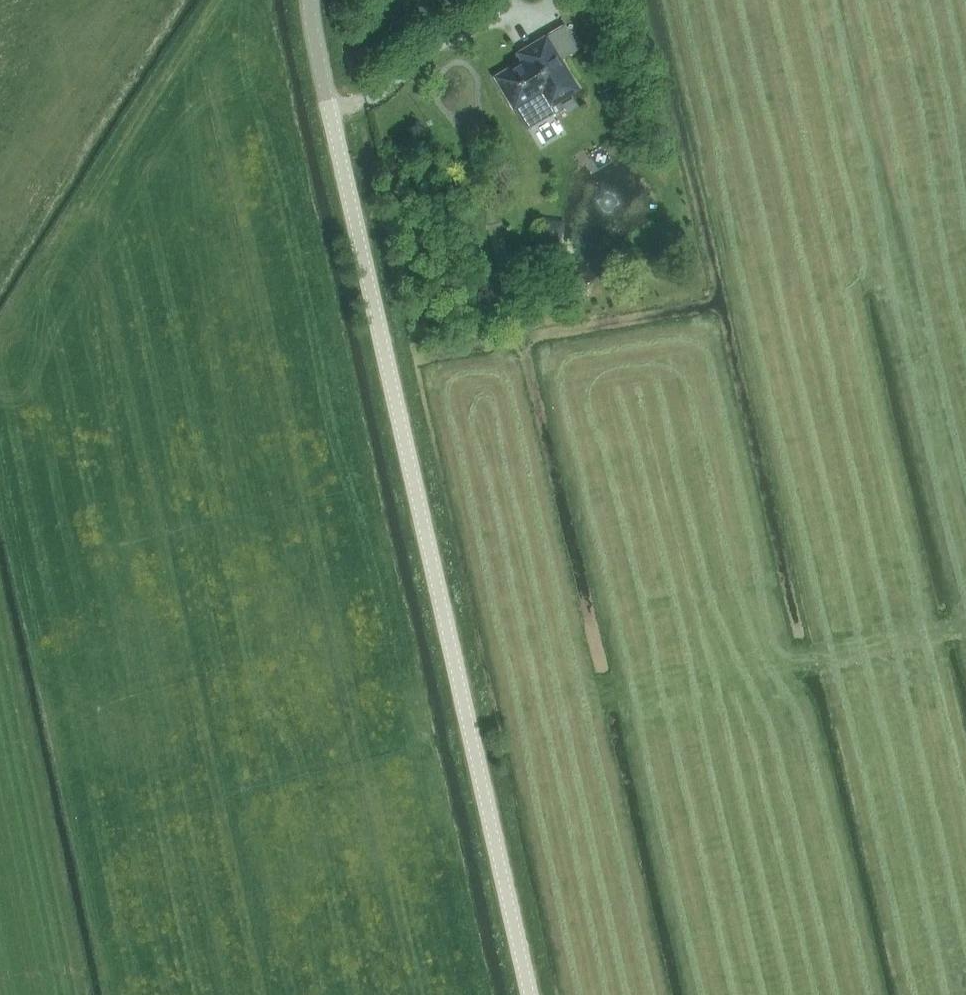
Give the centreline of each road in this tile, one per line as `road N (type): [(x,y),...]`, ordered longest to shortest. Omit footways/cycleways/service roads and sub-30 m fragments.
road 1 (tertiary): [(531,994),(310,0)]

